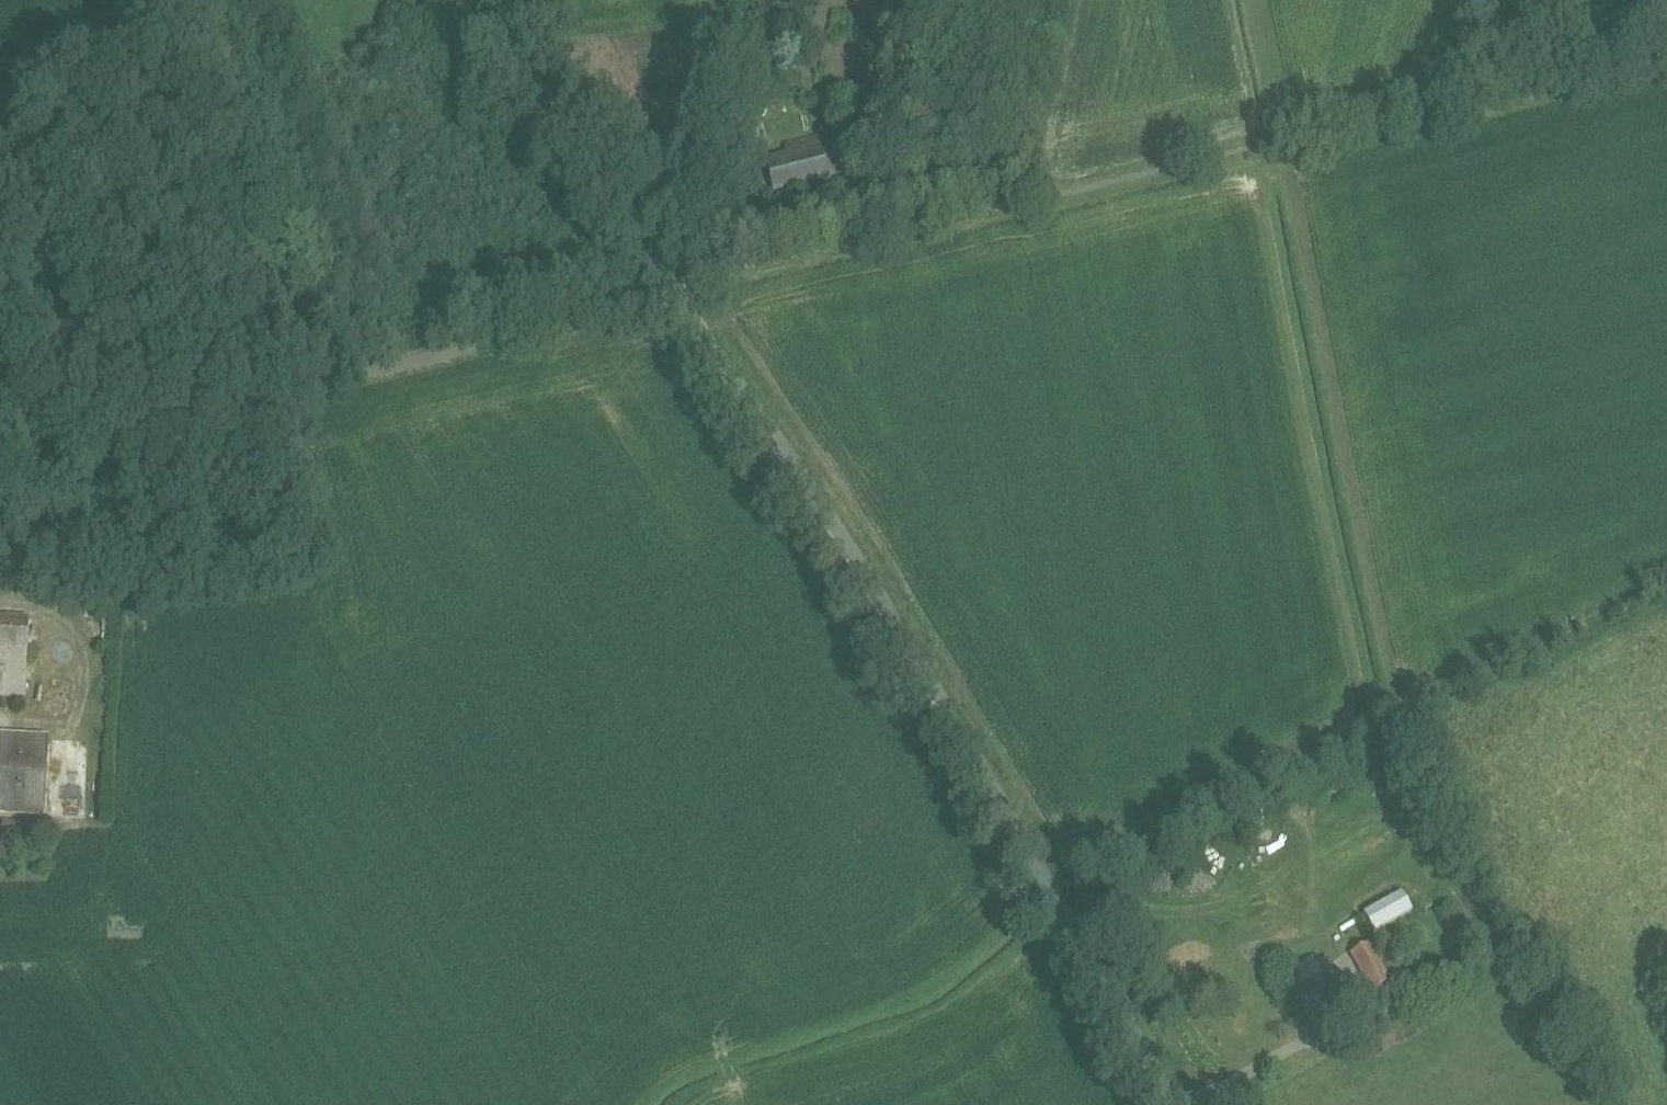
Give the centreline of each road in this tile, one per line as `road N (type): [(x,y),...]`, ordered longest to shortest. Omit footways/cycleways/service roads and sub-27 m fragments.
road 1 (unclassified): [(1173,1104),(934,694),(761,422),(459,0)]

